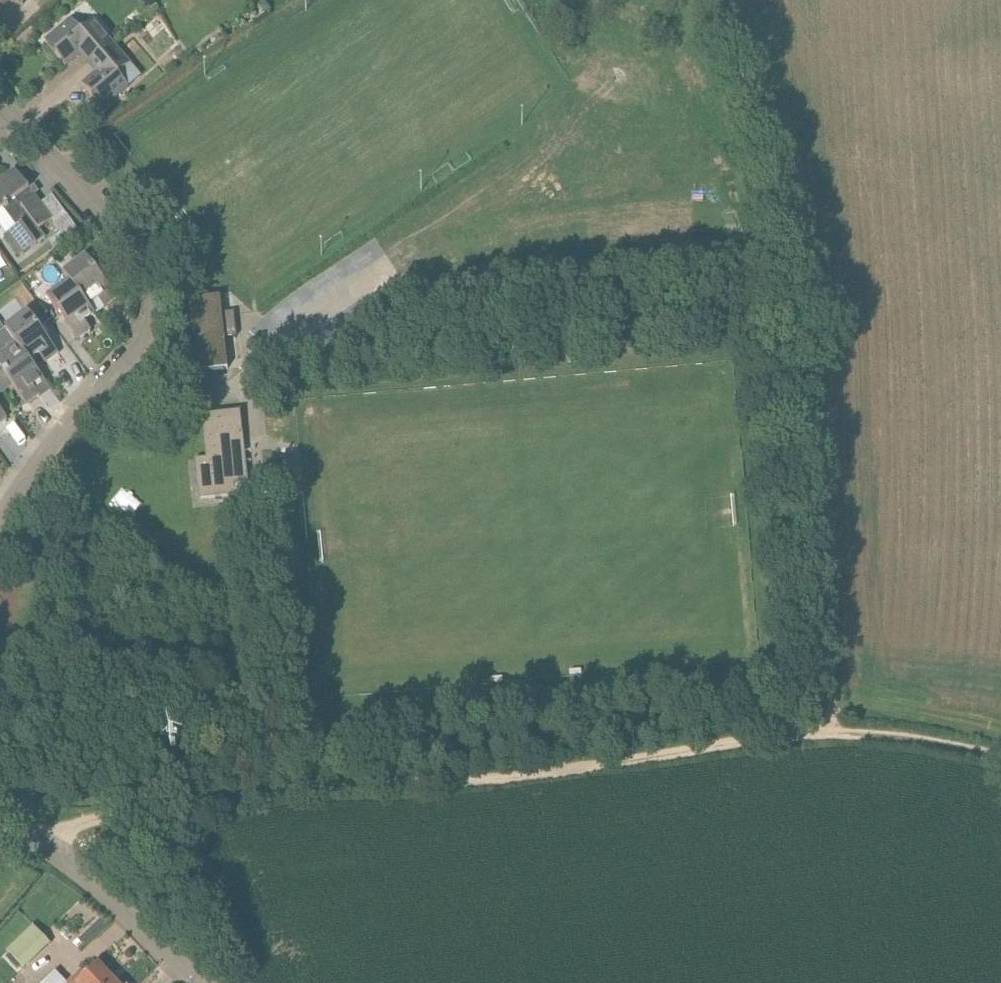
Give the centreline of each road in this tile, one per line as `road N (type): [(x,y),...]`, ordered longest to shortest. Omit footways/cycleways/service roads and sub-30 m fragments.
road 1 (track): [(710,0),(740,62),(807,316),(832,732)]
road 2 (track): [(224,795),(499,778),(832,732)]
road 3 (residential): [(0,515),(144,307),(138,272),(20,115)]
road 4 (unclassified): [(202,982),(89,879),(0,821)]
road 5 (track): [(224,795),(114,815),(40,842)]
road 6 (track): [(156,943),(149,891),(158,857),(224,795)]
road 7 (track): [(832,732),(1000,757)]

